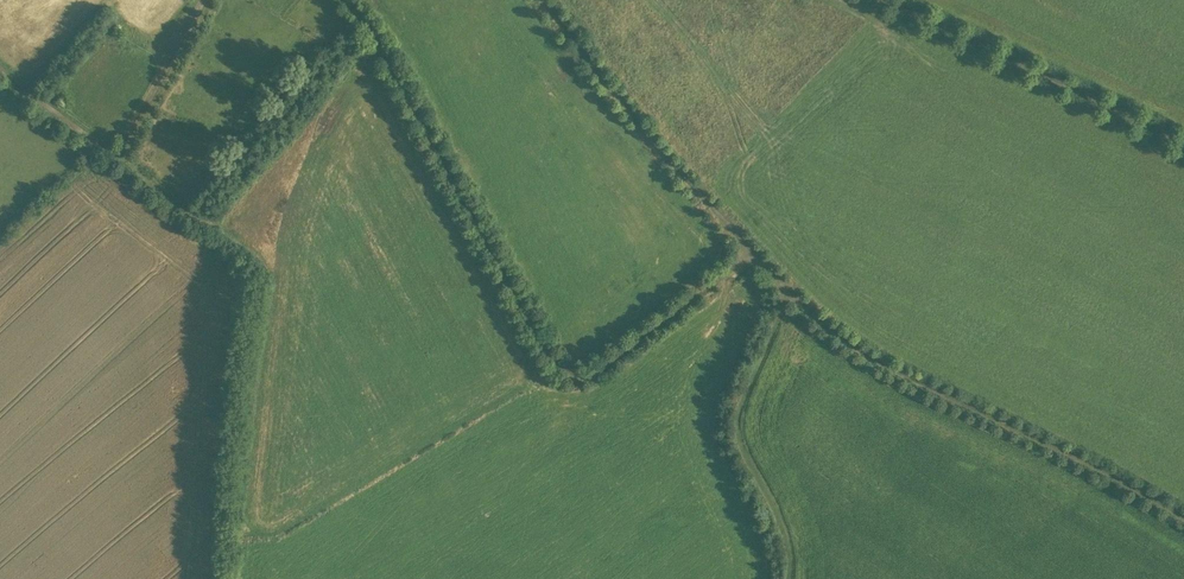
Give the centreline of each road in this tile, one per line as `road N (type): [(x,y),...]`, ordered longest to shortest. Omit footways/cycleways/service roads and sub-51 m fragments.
road 1 (track): [(1183,517),(866,358),(789,293)]
road 2 (track): [(1183,142),(892,0)]
road 3 (track): [(789,293),(745,396),(740,434),(791,531),(787,578)]

